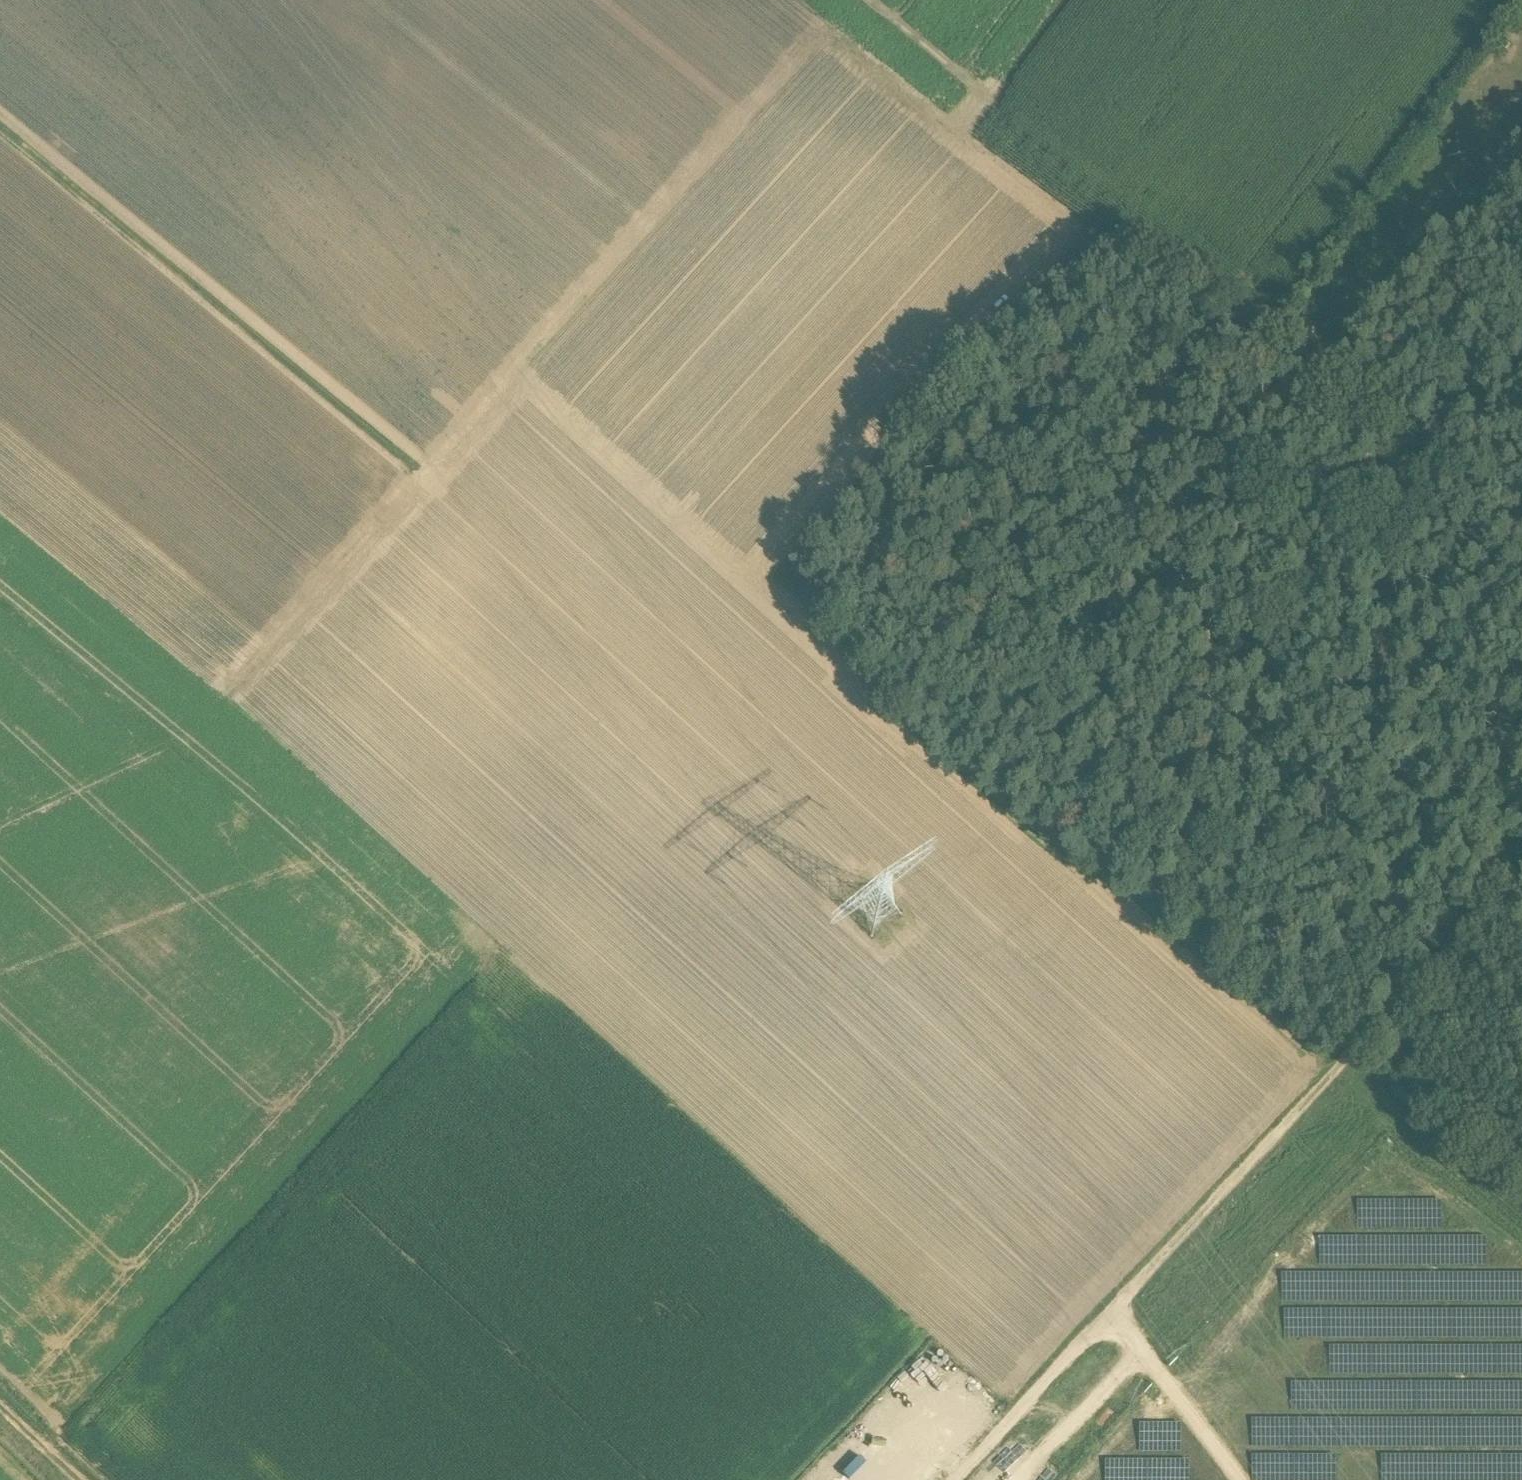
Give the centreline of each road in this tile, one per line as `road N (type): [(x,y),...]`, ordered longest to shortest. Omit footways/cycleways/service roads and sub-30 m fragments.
road 1 (track): [(953,1479),(1521,878)]

